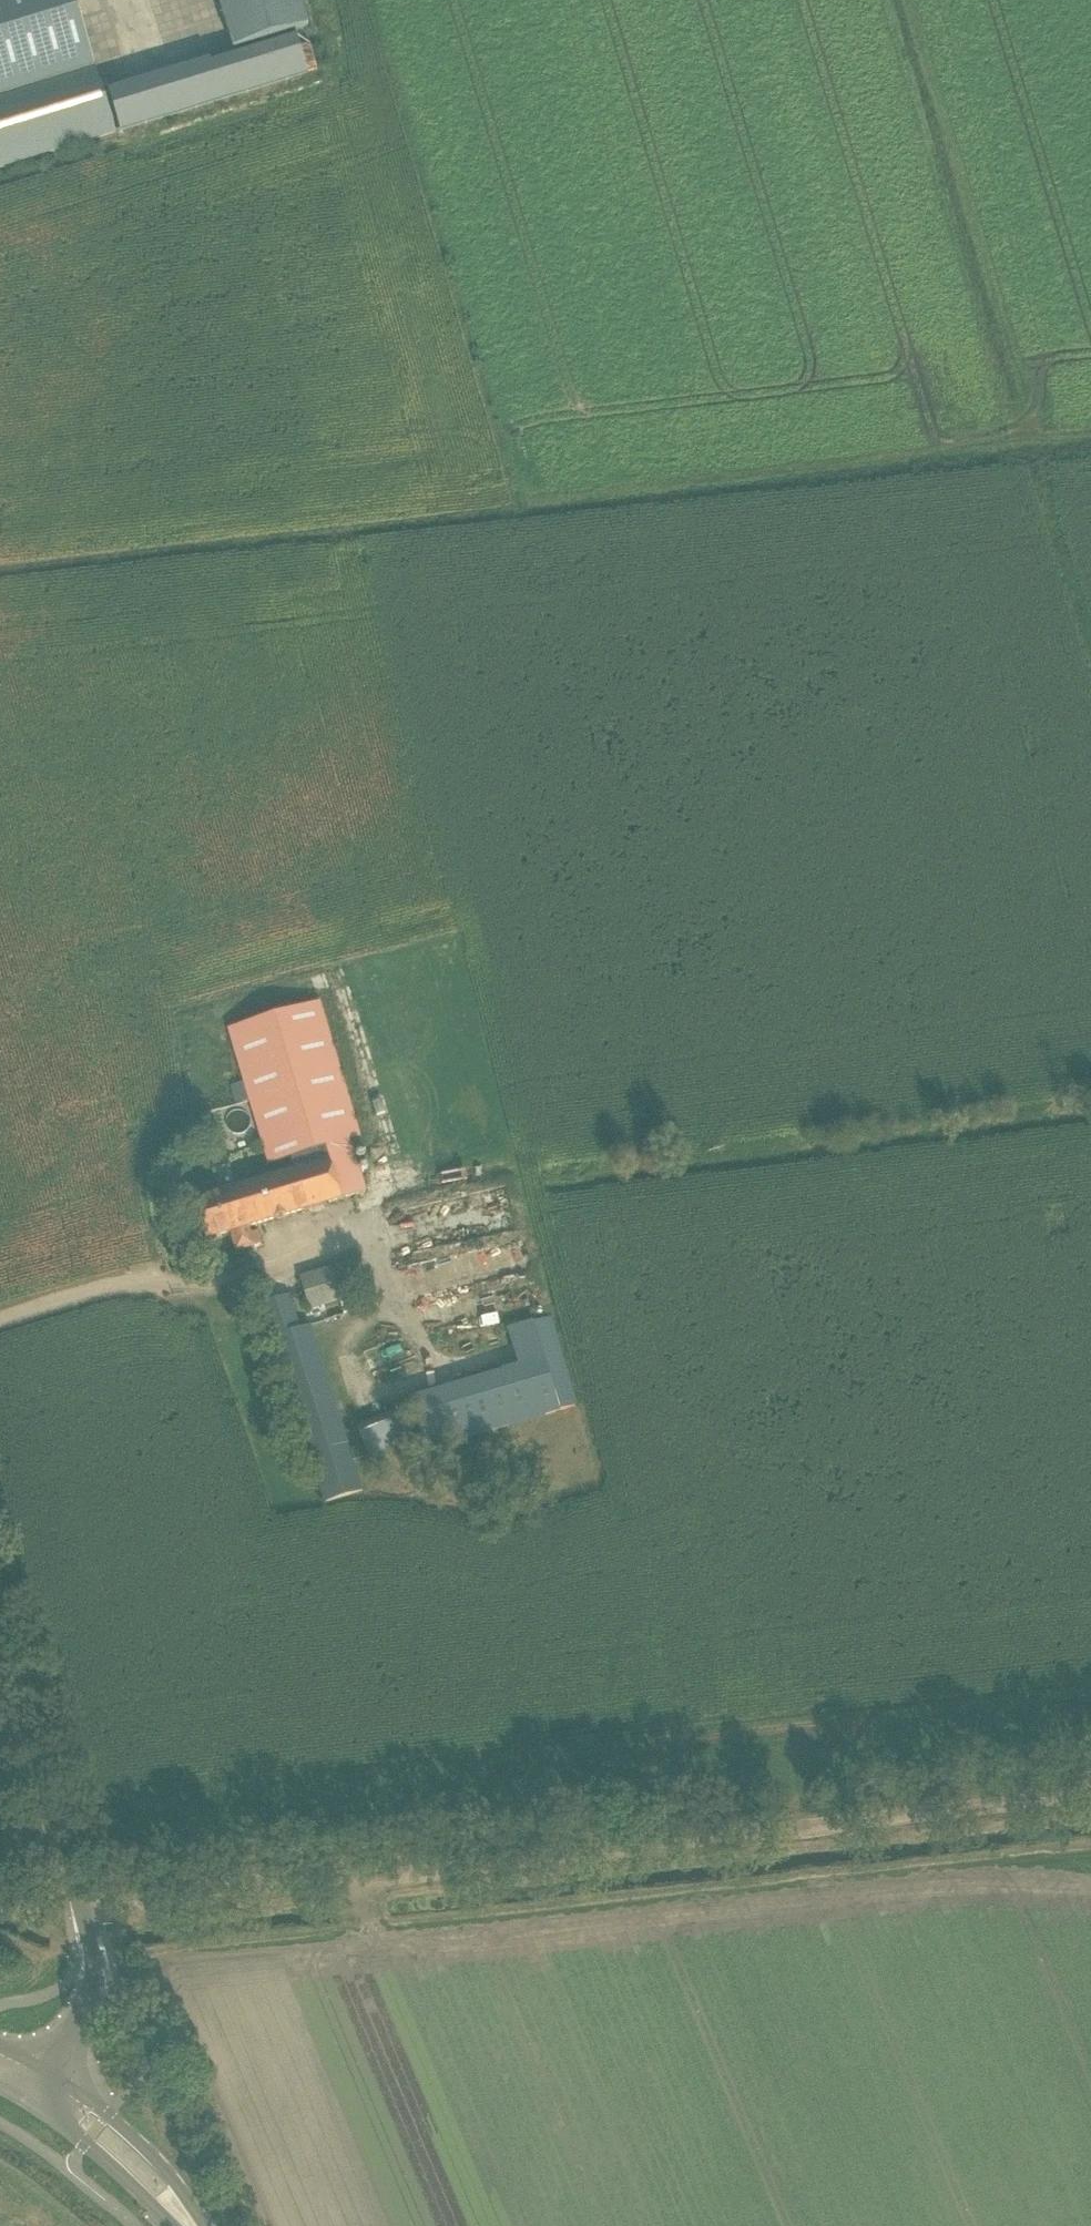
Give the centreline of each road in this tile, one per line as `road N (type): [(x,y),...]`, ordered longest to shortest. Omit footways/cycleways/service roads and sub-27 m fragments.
road 1 (track): [(82,1905),(1090,1793)]
road 2 (unclassified): [(51,2074),(87,2002),(97,1959),(0,1637)]
road 3 (secondary): [(198,2225),(155,2156),(51,2074)]
road 4 (secondary): [(34,2105),(182,2225)]

